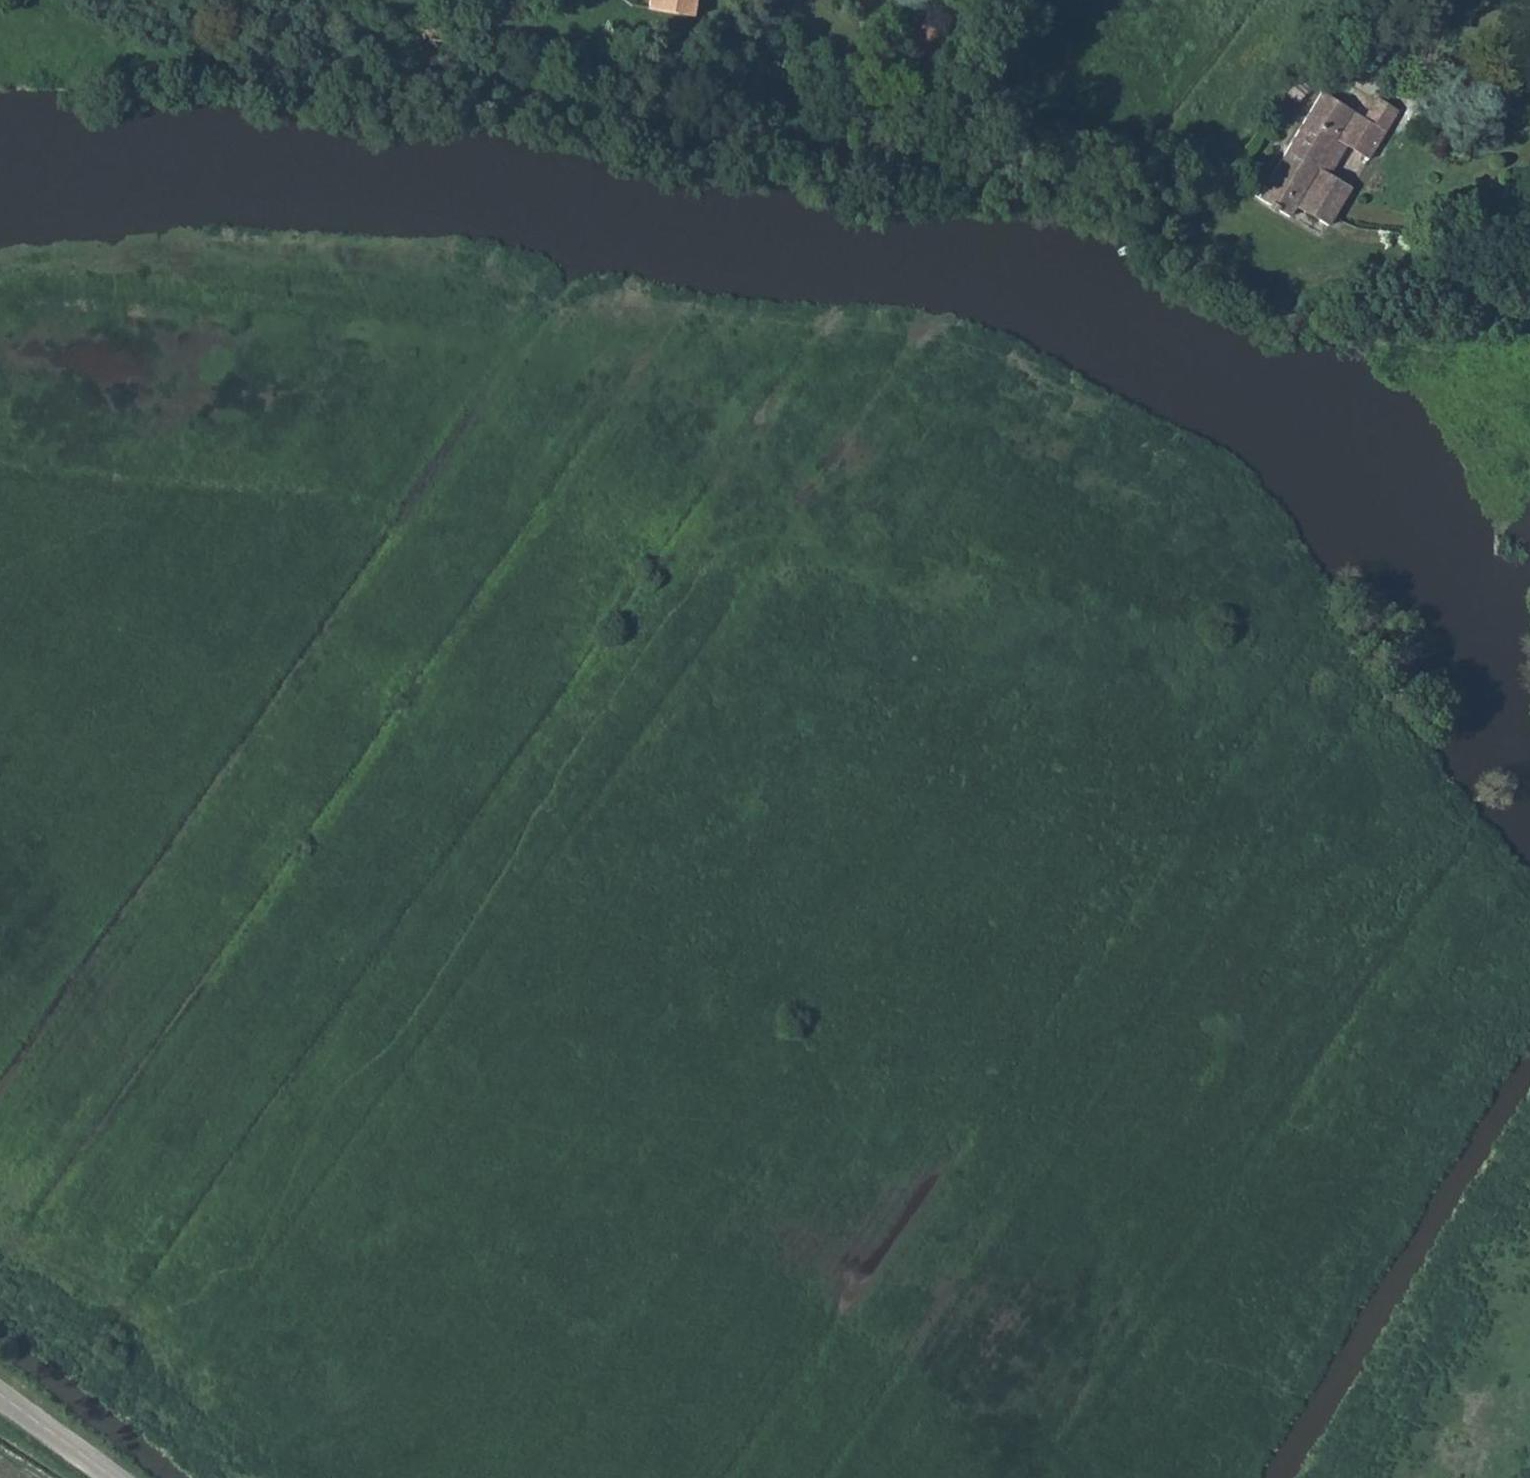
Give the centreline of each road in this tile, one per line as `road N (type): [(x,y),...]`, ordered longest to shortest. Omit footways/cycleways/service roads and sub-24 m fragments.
road 1 (track): [(1529,226),(1264,277)]
road 2 (unclassified): [(0,1398),(112,1477)]

